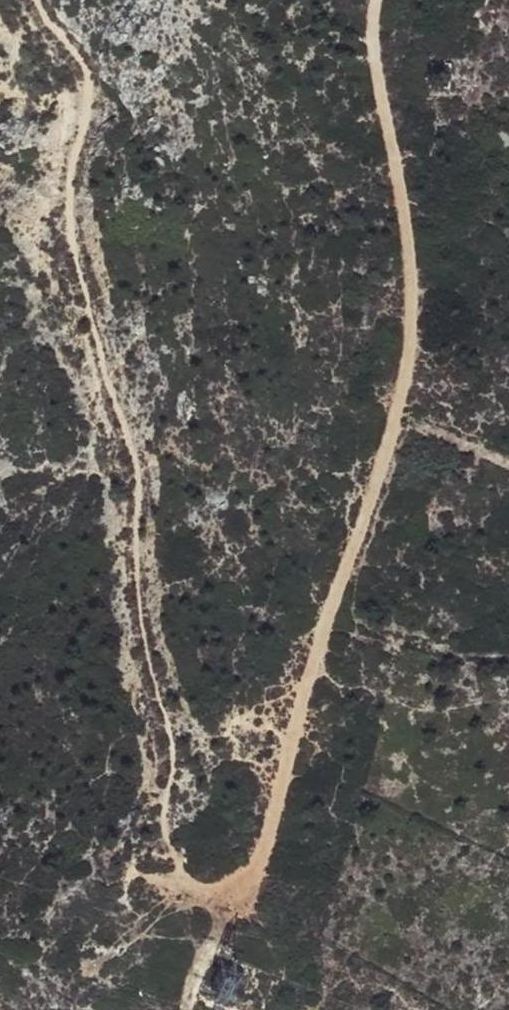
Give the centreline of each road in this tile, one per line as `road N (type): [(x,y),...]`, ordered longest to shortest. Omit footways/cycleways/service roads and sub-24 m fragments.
road 1 (track): [(34,0),(97,91),(75,223),(91,304),(142,464),(149,637),(171,720),(166,812),(189,872),(212,890),(249,888),(267,863),(412,358),(410,228),(384,121),(377,0)]
road 2 (track): [(236,889),(203,948),(183,1009)]

